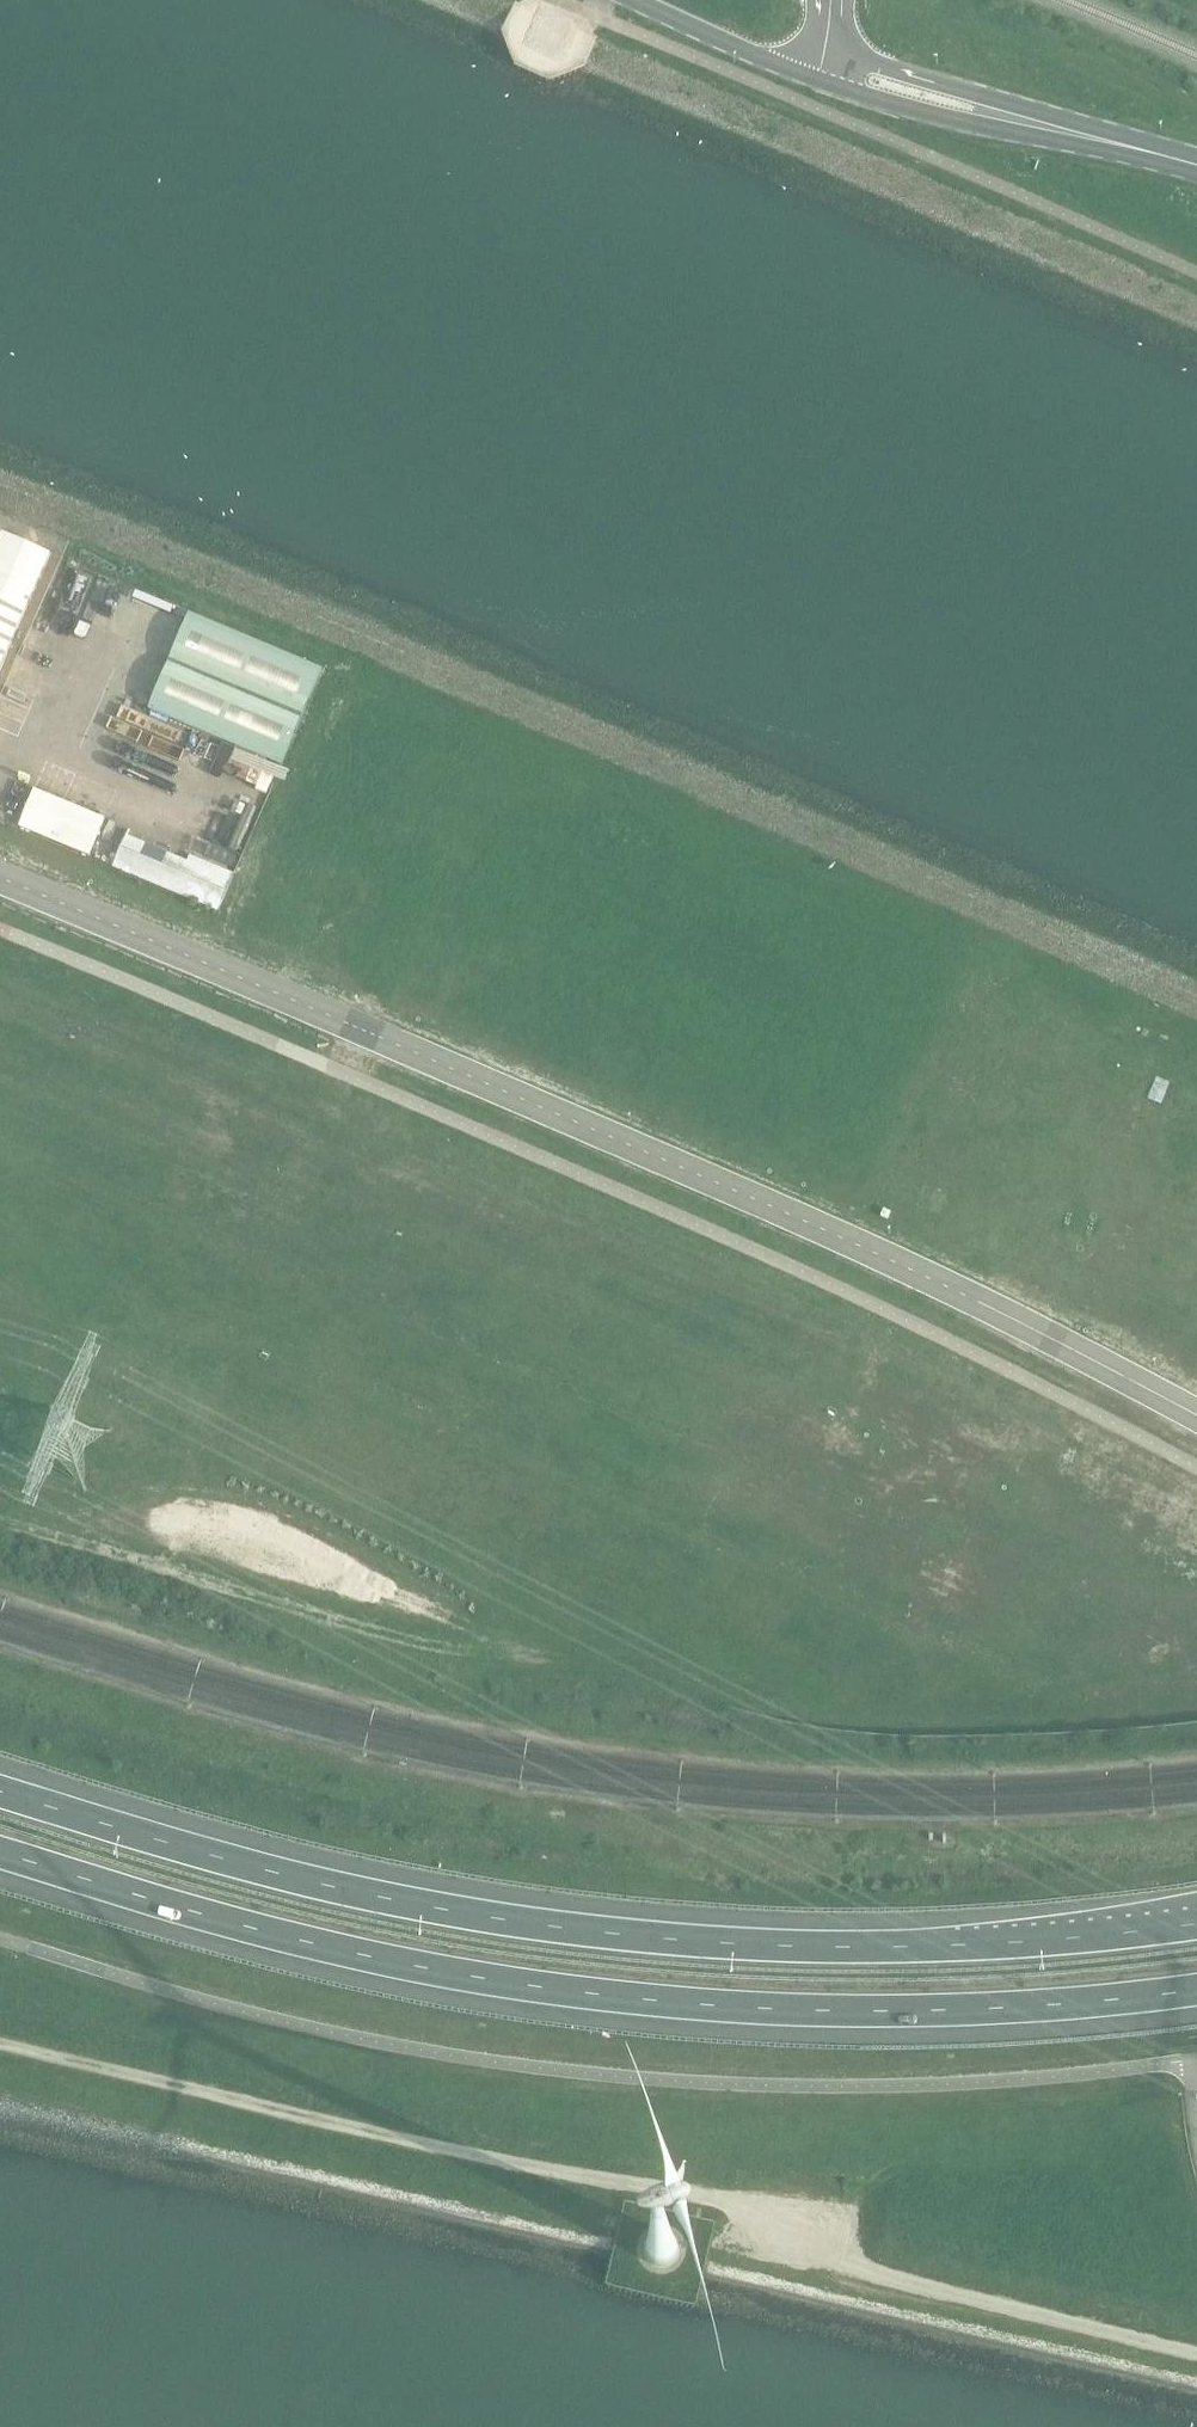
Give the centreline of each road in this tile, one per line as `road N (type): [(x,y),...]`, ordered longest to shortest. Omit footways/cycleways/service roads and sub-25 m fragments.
road 1 (unclassified): [(1196,1417),(831,1233),(0,878)]
road 2 (track): [(1196,2352),(862,2265),(732,2200),(0,2043)]
road 3 (motorway): [(1196,1927),(836,1956),(698,1949),(320,1890),(0,1795)]
road 4 (motorway): [(0,1849),(315,1942),(704,2002),(1001,2003),(1196,1985)]
road 5 (unclassified): [(816,79),(972,122),(1148,152)]
road 6 (unclassified): [(1148,152),(826,43)]
road 7 (unclassified): [(635,0),(816,79)]

